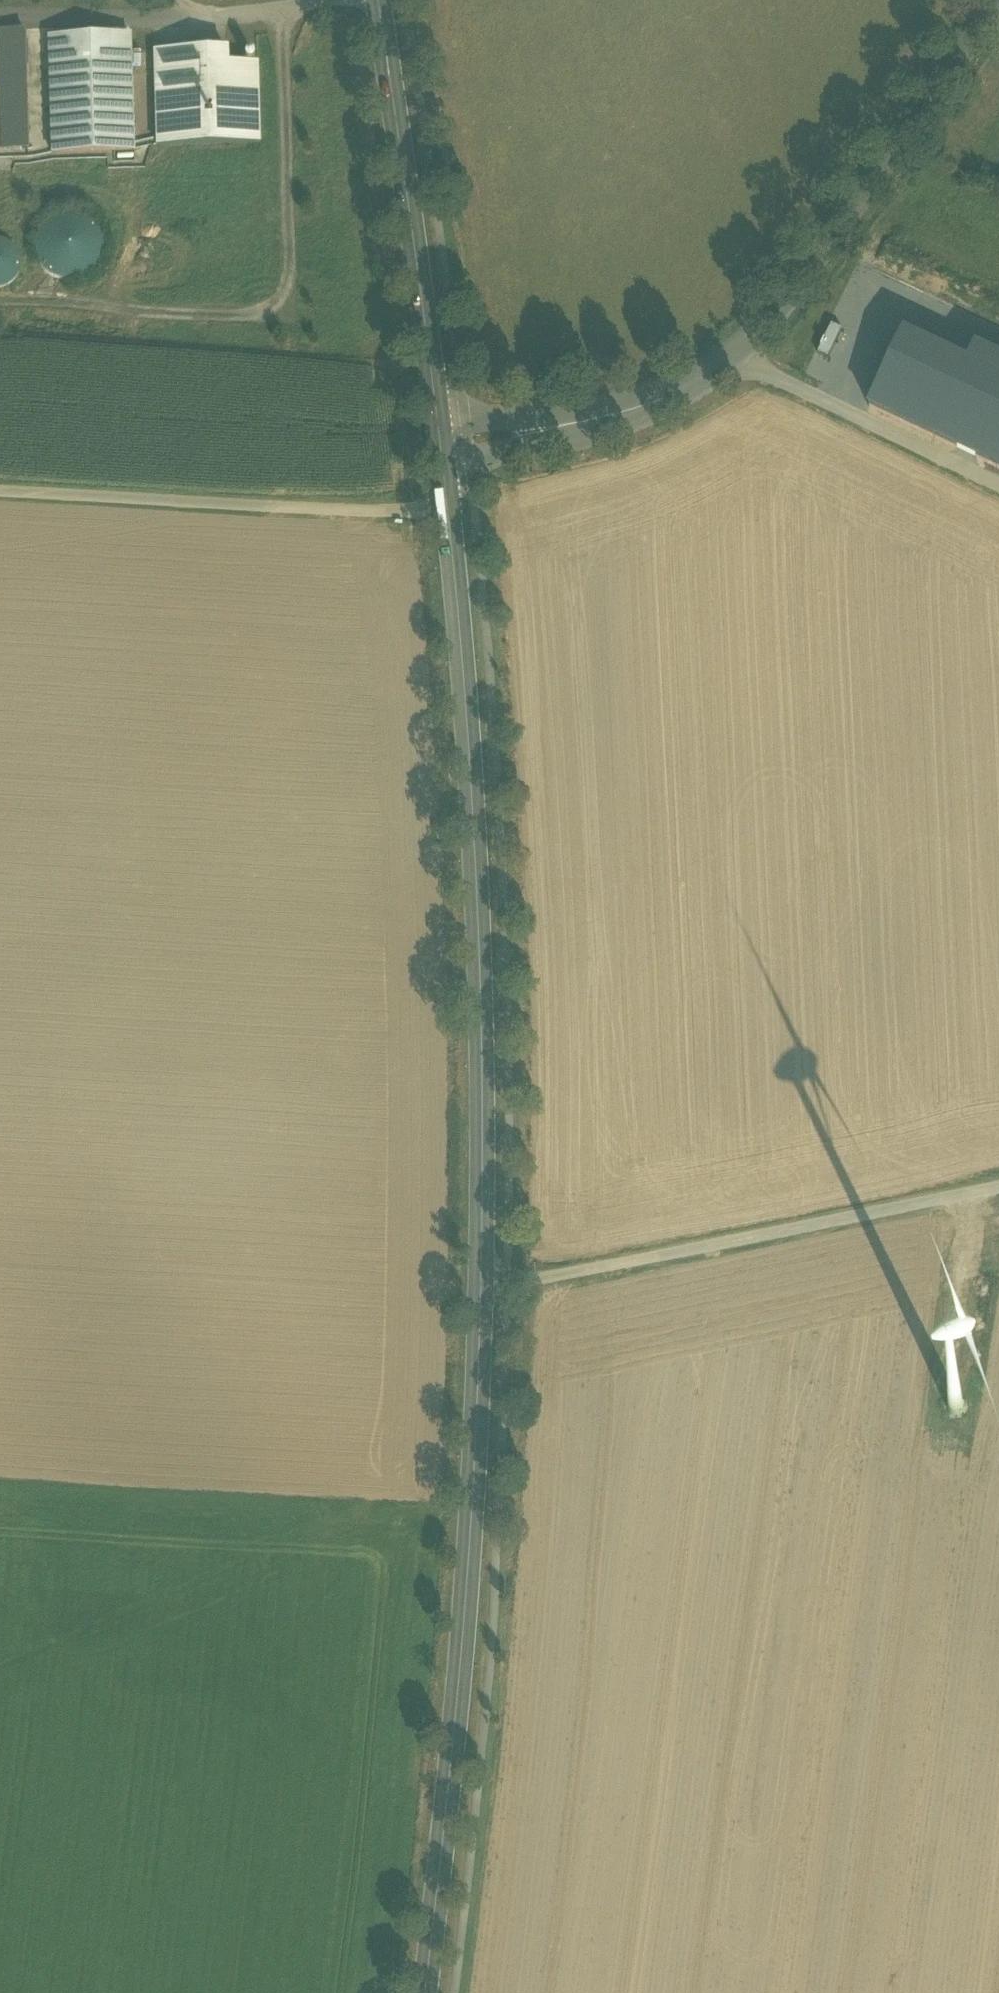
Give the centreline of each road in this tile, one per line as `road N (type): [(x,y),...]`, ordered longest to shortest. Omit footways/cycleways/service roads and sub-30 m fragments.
road 1 (secondary): [(430,1992),(468,1645),(478,1280),(481,909),(446,511)]
road 2 (tertiary): [(985,0),(820,263),(749,345),(663,402),(551,432),(440,448)]
road 3 (track): [(0,300),(51,300),(173,319),(276,316),(288,297),(291,250),(284,10)]
road 4 (track): [(478,1280),(565,1276),(998,1190)]
road 5 (secondary): [(377,0),(440,448)]
road 6 (unclassified): [(0,495),(446,511)]
road 7 (track): [(729,361),(998,488)]
road 8 (track): [(0,23),(190,22)]
road 9 (track): [(969,1196),(951,1362)]

